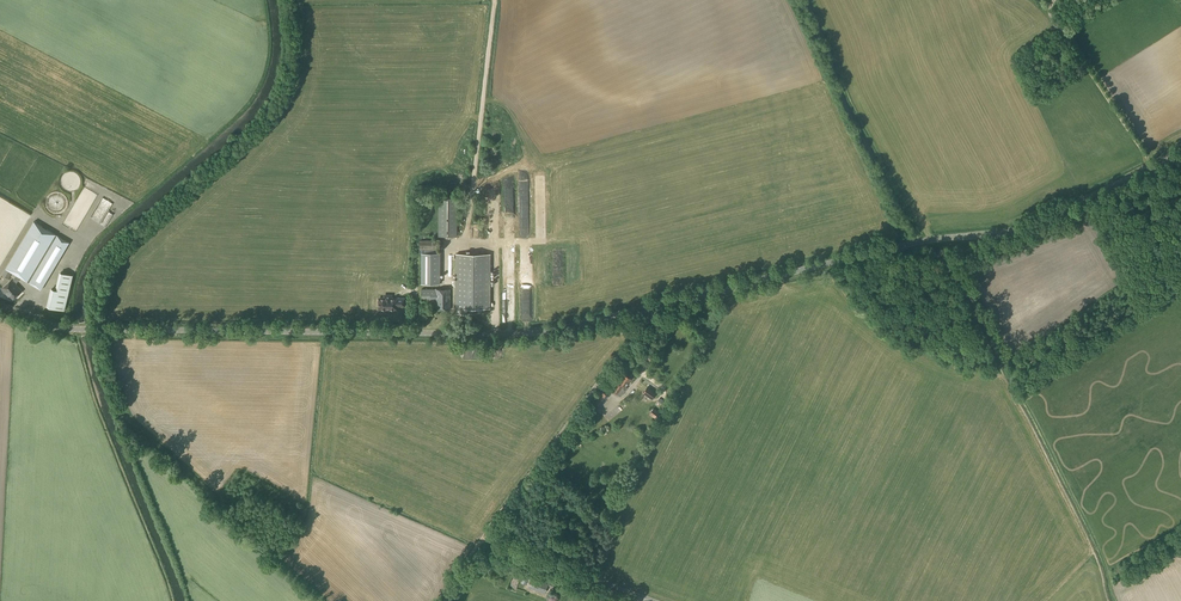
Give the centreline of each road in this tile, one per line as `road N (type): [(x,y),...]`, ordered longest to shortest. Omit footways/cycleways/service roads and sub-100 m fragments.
road 1 (unclassified): [(90,331),(512,335),(653,307)]
road 2 (unclassified): [(653,307),(913,244),(1007,235),(1155,169)]
road 3 (unclassified): [(480,542),(653,307)]
road 4 (unclassified): [(1155,169),(1047,25),(1056,0)]
road 5 (unclassified): [(651,600),(480,542)]

